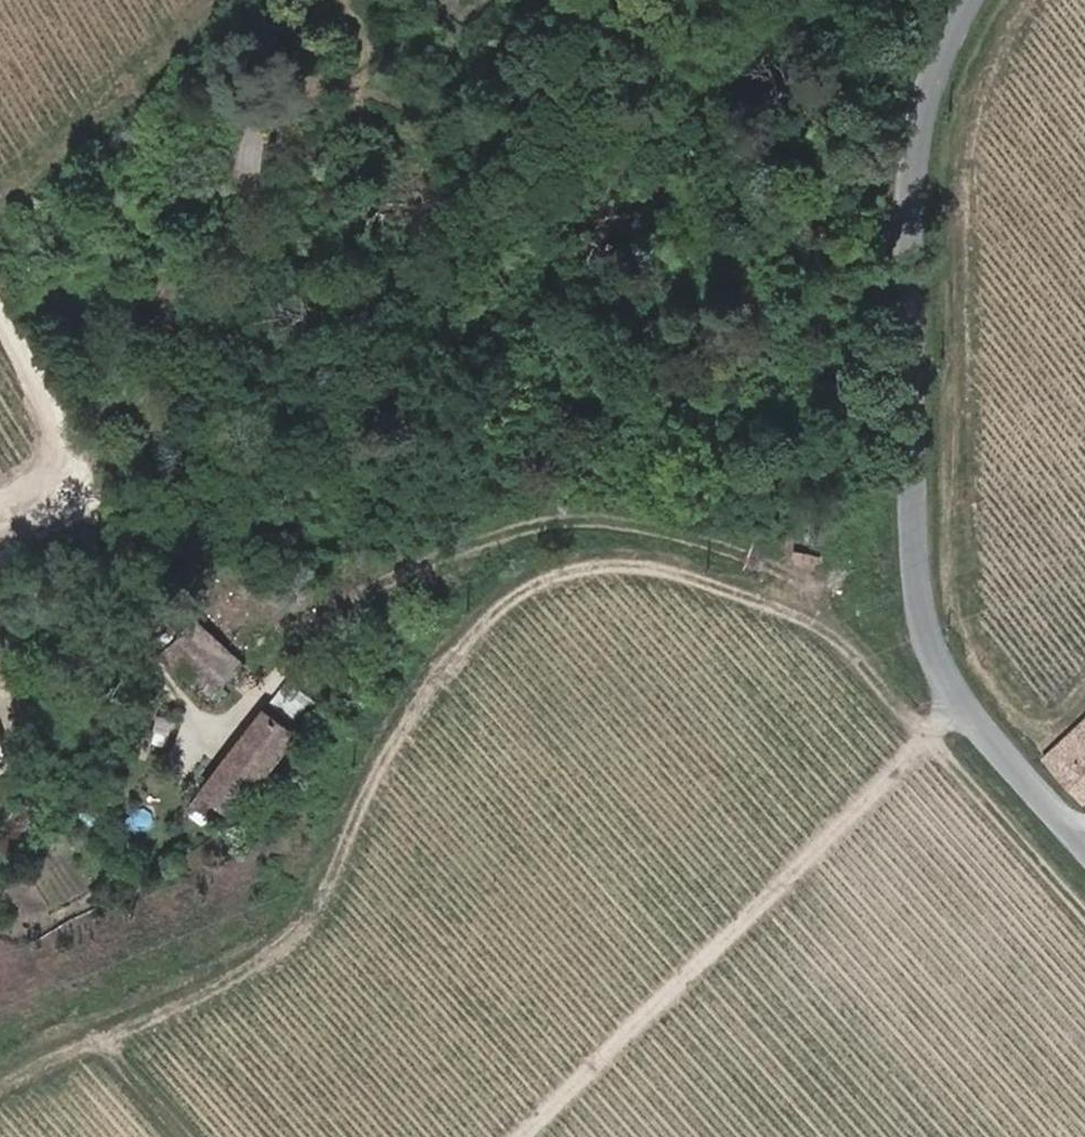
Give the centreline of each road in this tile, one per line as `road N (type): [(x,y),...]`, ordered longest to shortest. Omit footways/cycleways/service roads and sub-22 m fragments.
road 1 (tertiary): [(968,0),(927,78),(906,282),(909,537),(927,646)]
road 2 (track): [(959,693),(510,1136)]
road 3 (track): [(0,312),(73,448),(64,501),(0,535)]
road 4 (unclassified): [(927,646),(980,725),(1084,841)]

